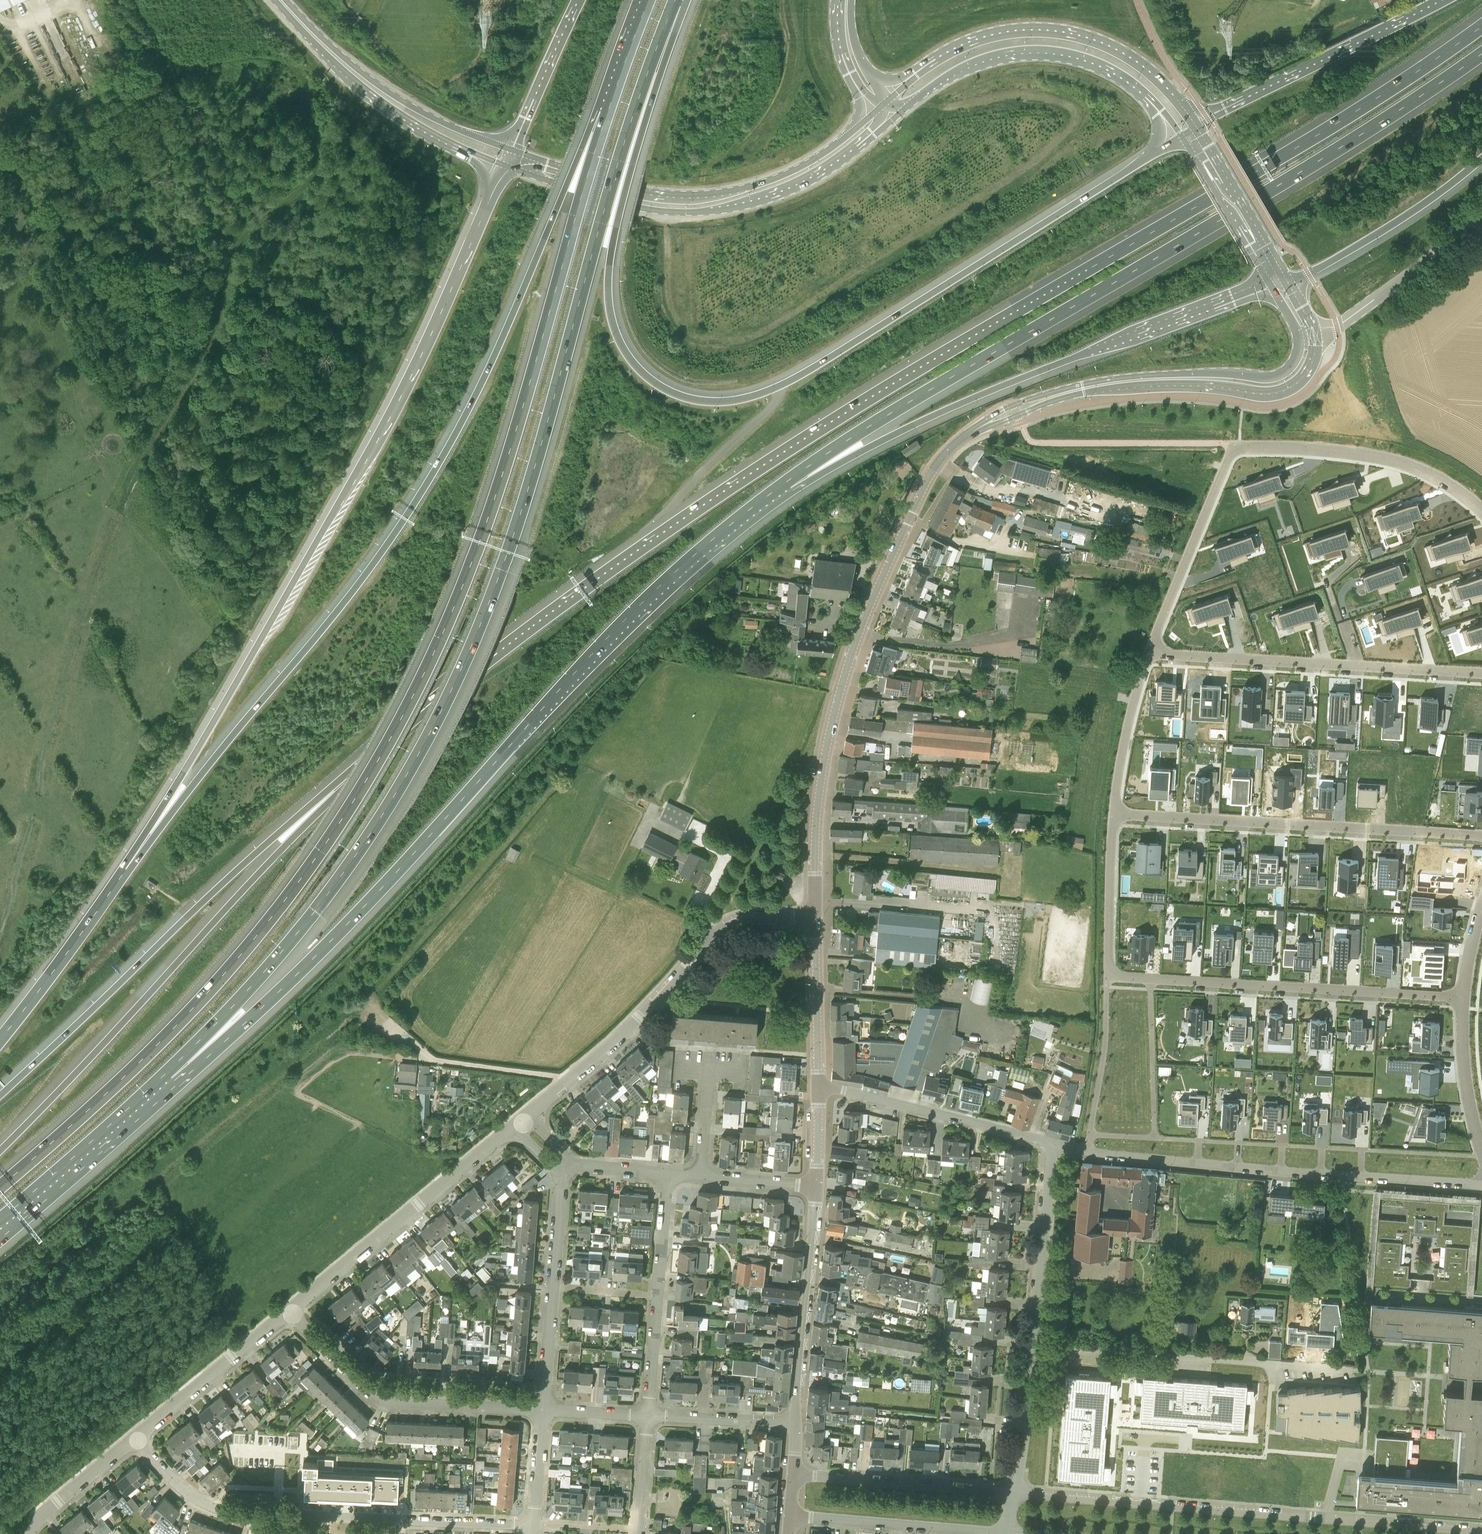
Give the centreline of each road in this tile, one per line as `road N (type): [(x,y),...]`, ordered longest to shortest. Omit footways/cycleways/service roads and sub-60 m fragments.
road 1 (motorway): [(605,120),(474,557),(381,757),(321,852),(229,968),(146,1054),(0,1183)]
road 2 (motorway): [(170,1079),(329,893),(401,784),(464,664),(510,548),(602,220),(675,0)]
road 3 (motorway): [(1481,25),(1321,132),(823,426),(496,654)]
road 4 (motorway): [(1183,136),(782,386),(726,401),(676,394),(625,351),(608,293),(610,254),(675,0)]
road 5 (trunk): [(605,120),(581,149),(495,355),(418,496),(334,616),(107,897)]
road 6 (motorway): [(170,1079),(301,971),(647,600),(787,482)]
road 7 (trunk): [(504,165),(388,419),(107,897)]
road 8 (motorway): [(787,482),(1338,151),(1481,55)]
road 9 (motorway): [(496,654),(292,844),(0,1152)]
road 10 (motorway): [(496,654),(289,823),(0,1094)]
road 11 (tertiary): [(816,916),(823,768),(860,630),(932,474),(978,429)]
road 12 (motorway): [(787,482),(993,390),(1272,288)]
road 13 (residential): [(1112,812),(1113,976),(1464,998)]
road 14 (residential): [(1481,511),(1430,474),(1382,457),(1239,447),(1150,651)]
road 15 (residential): [(1481,1529),(1012,1491)]
road 16 (residential): [(1481,1185),(1179,1162),(1057,1144)]
road 17 (residential): [(533,1528),(239,1512),(181,1486),(136,1435)]
road 18 (primary): [(504,165),(647,209),(720,209),(799,186),(893,119)]
road 19 (primary): [(882,105),(798,168),(720,192),(642,189),(511,149)]
road 20 (tertiary): [(978,429),(1107,390),(1280,393),(1308,371),(1314,332)]
road 21 (residential): [(524,1121),(729,925),(816,916)]
road 22 (residential): [(1481,836),(1112,812)]
road 23 (primary): [(1197,127),(1168,88),(1127,55),(1040,31),(968,45),(882,105)]
road 24 (tertiary): [(1297,337),(1292,361),(1272,376),(1107,379),(1025,400),(978,429)]
road 25 (primary): [(893,119),(975,60),(1043,48),(1128,78),(1183,136)]
road 26 (residential): [(1481,675),(1150,651)]
road 27 (residential): [(1354,1368),(1033,1349)]
road 28 (residential): [(291,1313),(524,1121)]
road 29 (residential): [(544,1410),(383,1400),(291,1313)]
road 30 (motorway): [(1439,0),(1197,127)]
road 31 (residential): [(1057,1144),(819,1086)]
road 32 (tertiary): [(797,1422),(816,1186)]
road 33 (motorway): [(1288,283),(1403,220),(1481,161)]
road 34 (motorway): [(0,1228),(170,1079)]
road 35 (tertiary): [(322,46),(396,111),(504,165)]
road 36 (residential): [(1012,1491),(794,1474)]
road 37 (tertiary): [(511,149),(410,105),(322,46)]
road 38 (residential): [(791,1514),(1005,1533)]
road 39 (unclassified): [(1314,332),(1386,290),(1481,209)]
road 40 (residential): [(1033,1349),(1057,1144)]
road 41 (residential): [(136,1435),(291,1313)]
road 42 (primary): [(1288,283),(1197,127)]
road 43 (trunk): [(107,897),(0,1037)]
road 44 (primary): [(1183,136),(1272,288)]
road 45 (tertiary): [(819,1086),(816,916)]
road 46 (residential): [(1150,651),(1112,812)]
road 47 (motorway): [(581,0),(511,149)]
road 48 (residential): [(1481,1147),(1467,1086),(1464,998)]
road 49 (residential): [(797,1422),(649,1416)]
road 50 (residential): [(29,1533),(136,1435)]
road 51 (residential): [(1012,1491),(1033,1349)]
road 52 (motorway): [(649,0),(605,120)]
road 53 (residential): [(544,1410),(552,1285)]
road 54 (residential): [(552,1285),(558,1161)]
road 55 (residential): [(661,1294),(671,1171)]
road 56 (residential): [(649,1416),(661,1294)]

